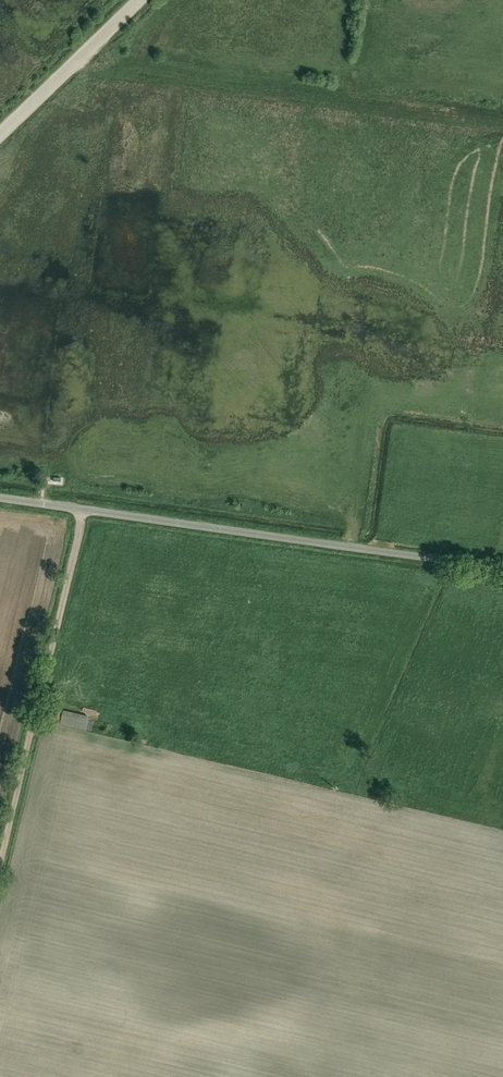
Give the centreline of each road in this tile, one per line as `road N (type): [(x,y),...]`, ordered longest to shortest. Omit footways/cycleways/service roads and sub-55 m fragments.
road 1 (unclassified): [(502,568),(0,498)]
road 2 (track): [(502,125),(71,65)]
road 3 (track): [(84,510),(0,850)]

